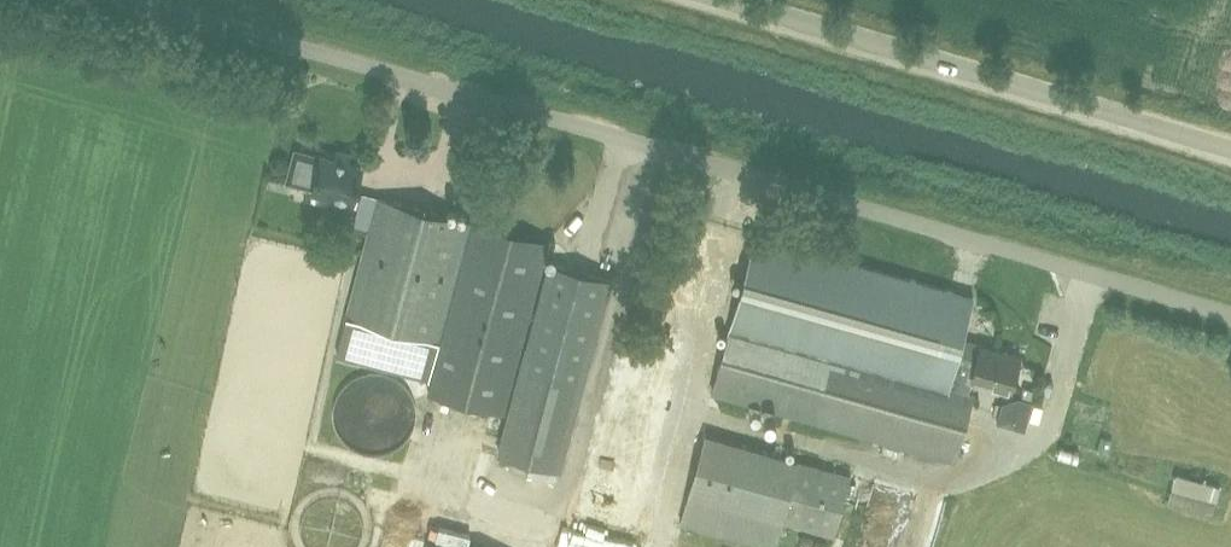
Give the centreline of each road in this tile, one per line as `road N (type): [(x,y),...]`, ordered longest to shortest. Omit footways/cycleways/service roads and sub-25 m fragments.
road 1 (unclassified): [(1230,314),(120,0)]
road 2 (tertiary): [(724,0),(1230,150)]

